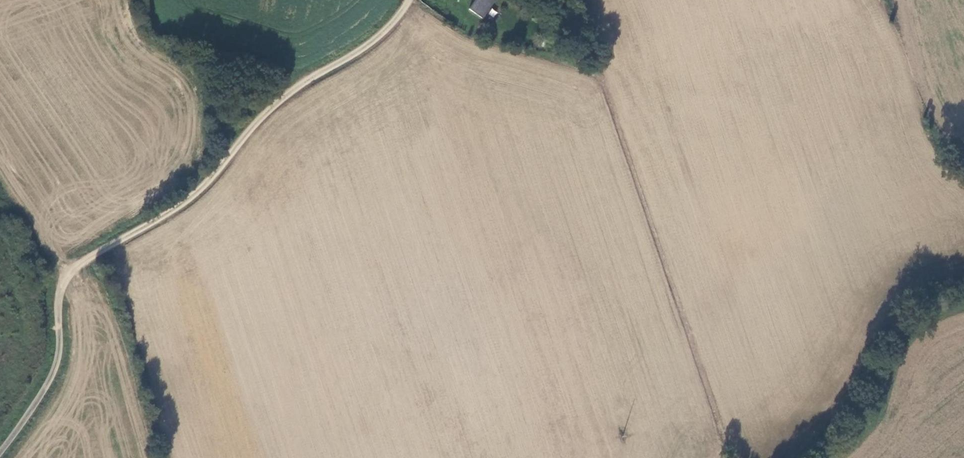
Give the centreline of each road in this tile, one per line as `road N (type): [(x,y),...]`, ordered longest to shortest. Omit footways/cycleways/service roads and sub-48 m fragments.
road 1 (unclassified): [(0,451),(55,371),(68,275),(200,190),(270,109),(384,33),(409,0)]

